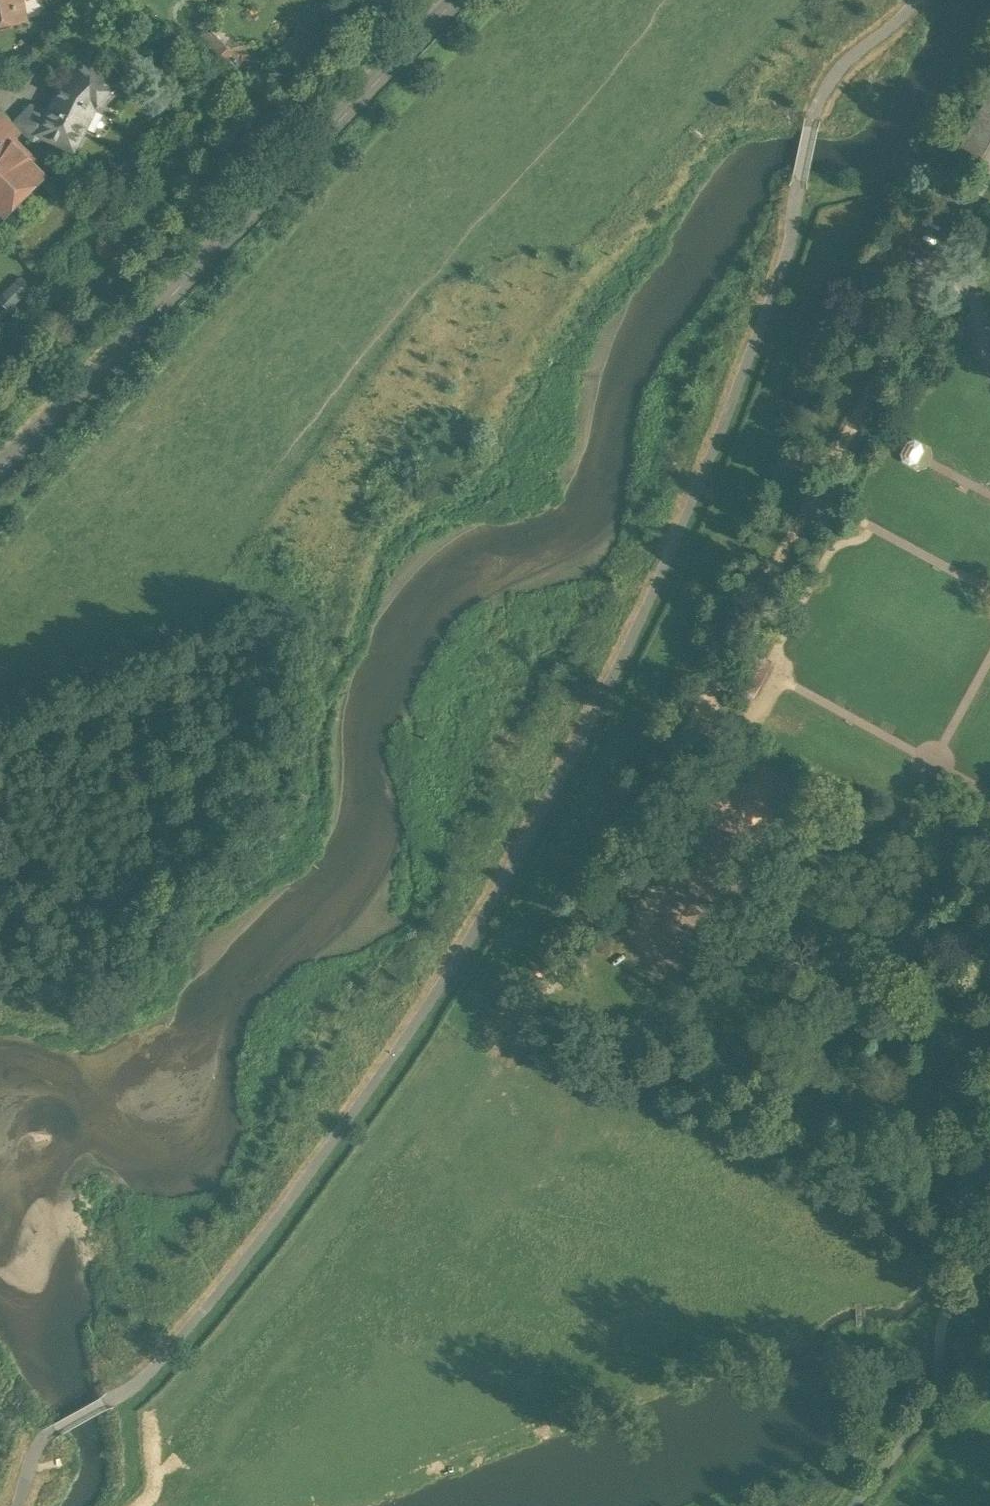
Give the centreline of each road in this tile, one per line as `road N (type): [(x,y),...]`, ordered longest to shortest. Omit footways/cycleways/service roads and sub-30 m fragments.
road 1 (residential): [(0,470),(458,0)]
road 2 (track): [(989,1230),(942,1315),(933,1400),(853,1505)]
road 3 (track): [(914,0),(893,29),(851,57),(824,90),(811,126)]

